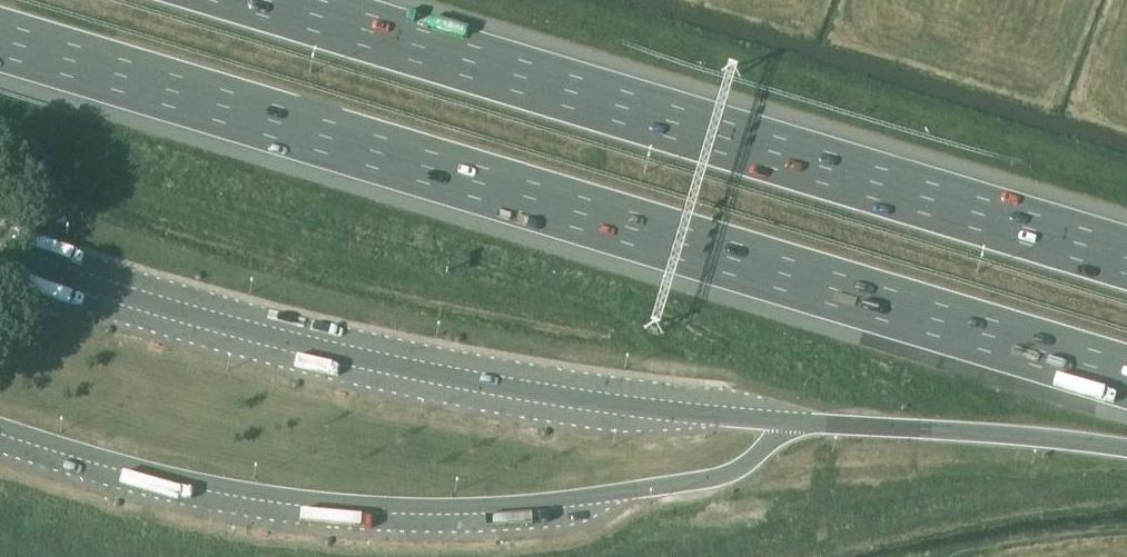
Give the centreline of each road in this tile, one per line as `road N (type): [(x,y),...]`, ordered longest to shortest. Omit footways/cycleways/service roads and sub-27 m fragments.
road 1 (motorway): [(0,39),(1126,377)]
road 2 (motorway): [(1126,260),(260,0)]
road 3 (motorway): [(787,422),(1126,448)]

